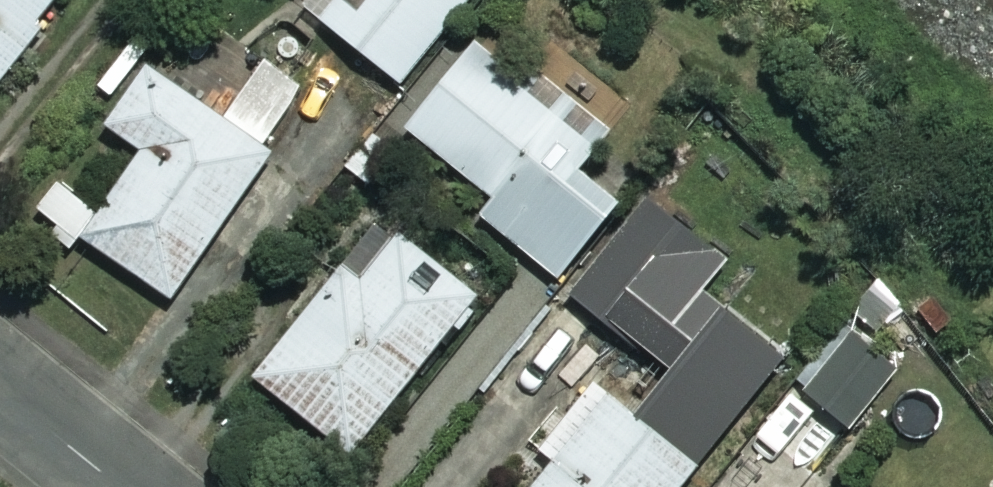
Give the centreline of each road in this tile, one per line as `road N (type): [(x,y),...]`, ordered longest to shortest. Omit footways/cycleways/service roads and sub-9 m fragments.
road 1 (residential): [(0,390),(122,486)]

